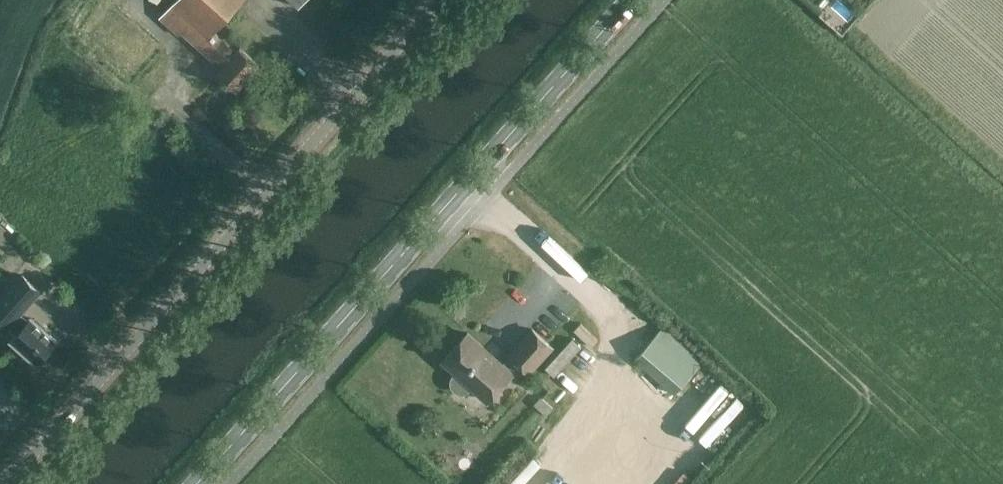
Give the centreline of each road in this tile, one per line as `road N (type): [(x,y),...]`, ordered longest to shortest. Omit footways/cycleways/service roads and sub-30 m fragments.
road 1 (tertiary): [(7,483),(443,0)]
road 2 (secondary): [(204,483),(638,0)]

